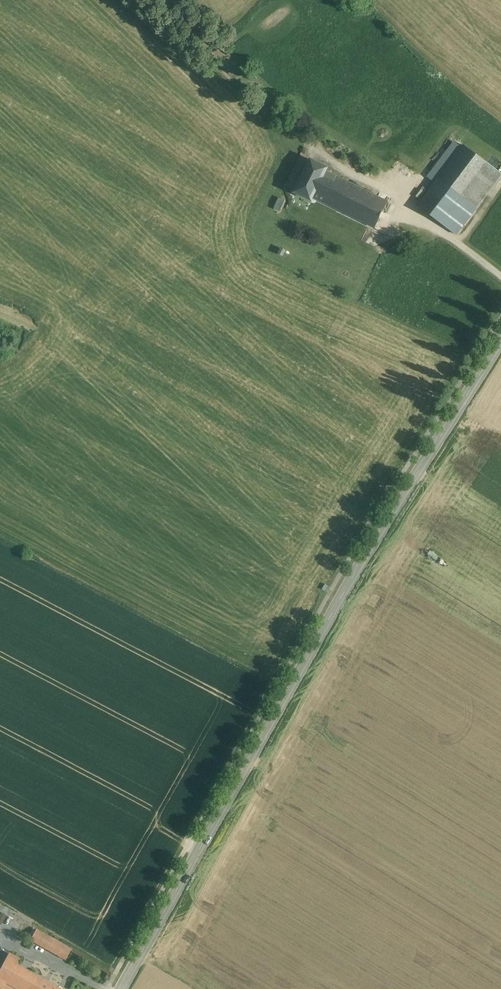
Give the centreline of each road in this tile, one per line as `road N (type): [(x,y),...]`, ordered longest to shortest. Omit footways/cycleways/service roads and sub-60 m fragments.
road 1 (tertiary): [(121,988),(364,558),(500,341)]
road 2 (track): [(320,154),(163,0)]

